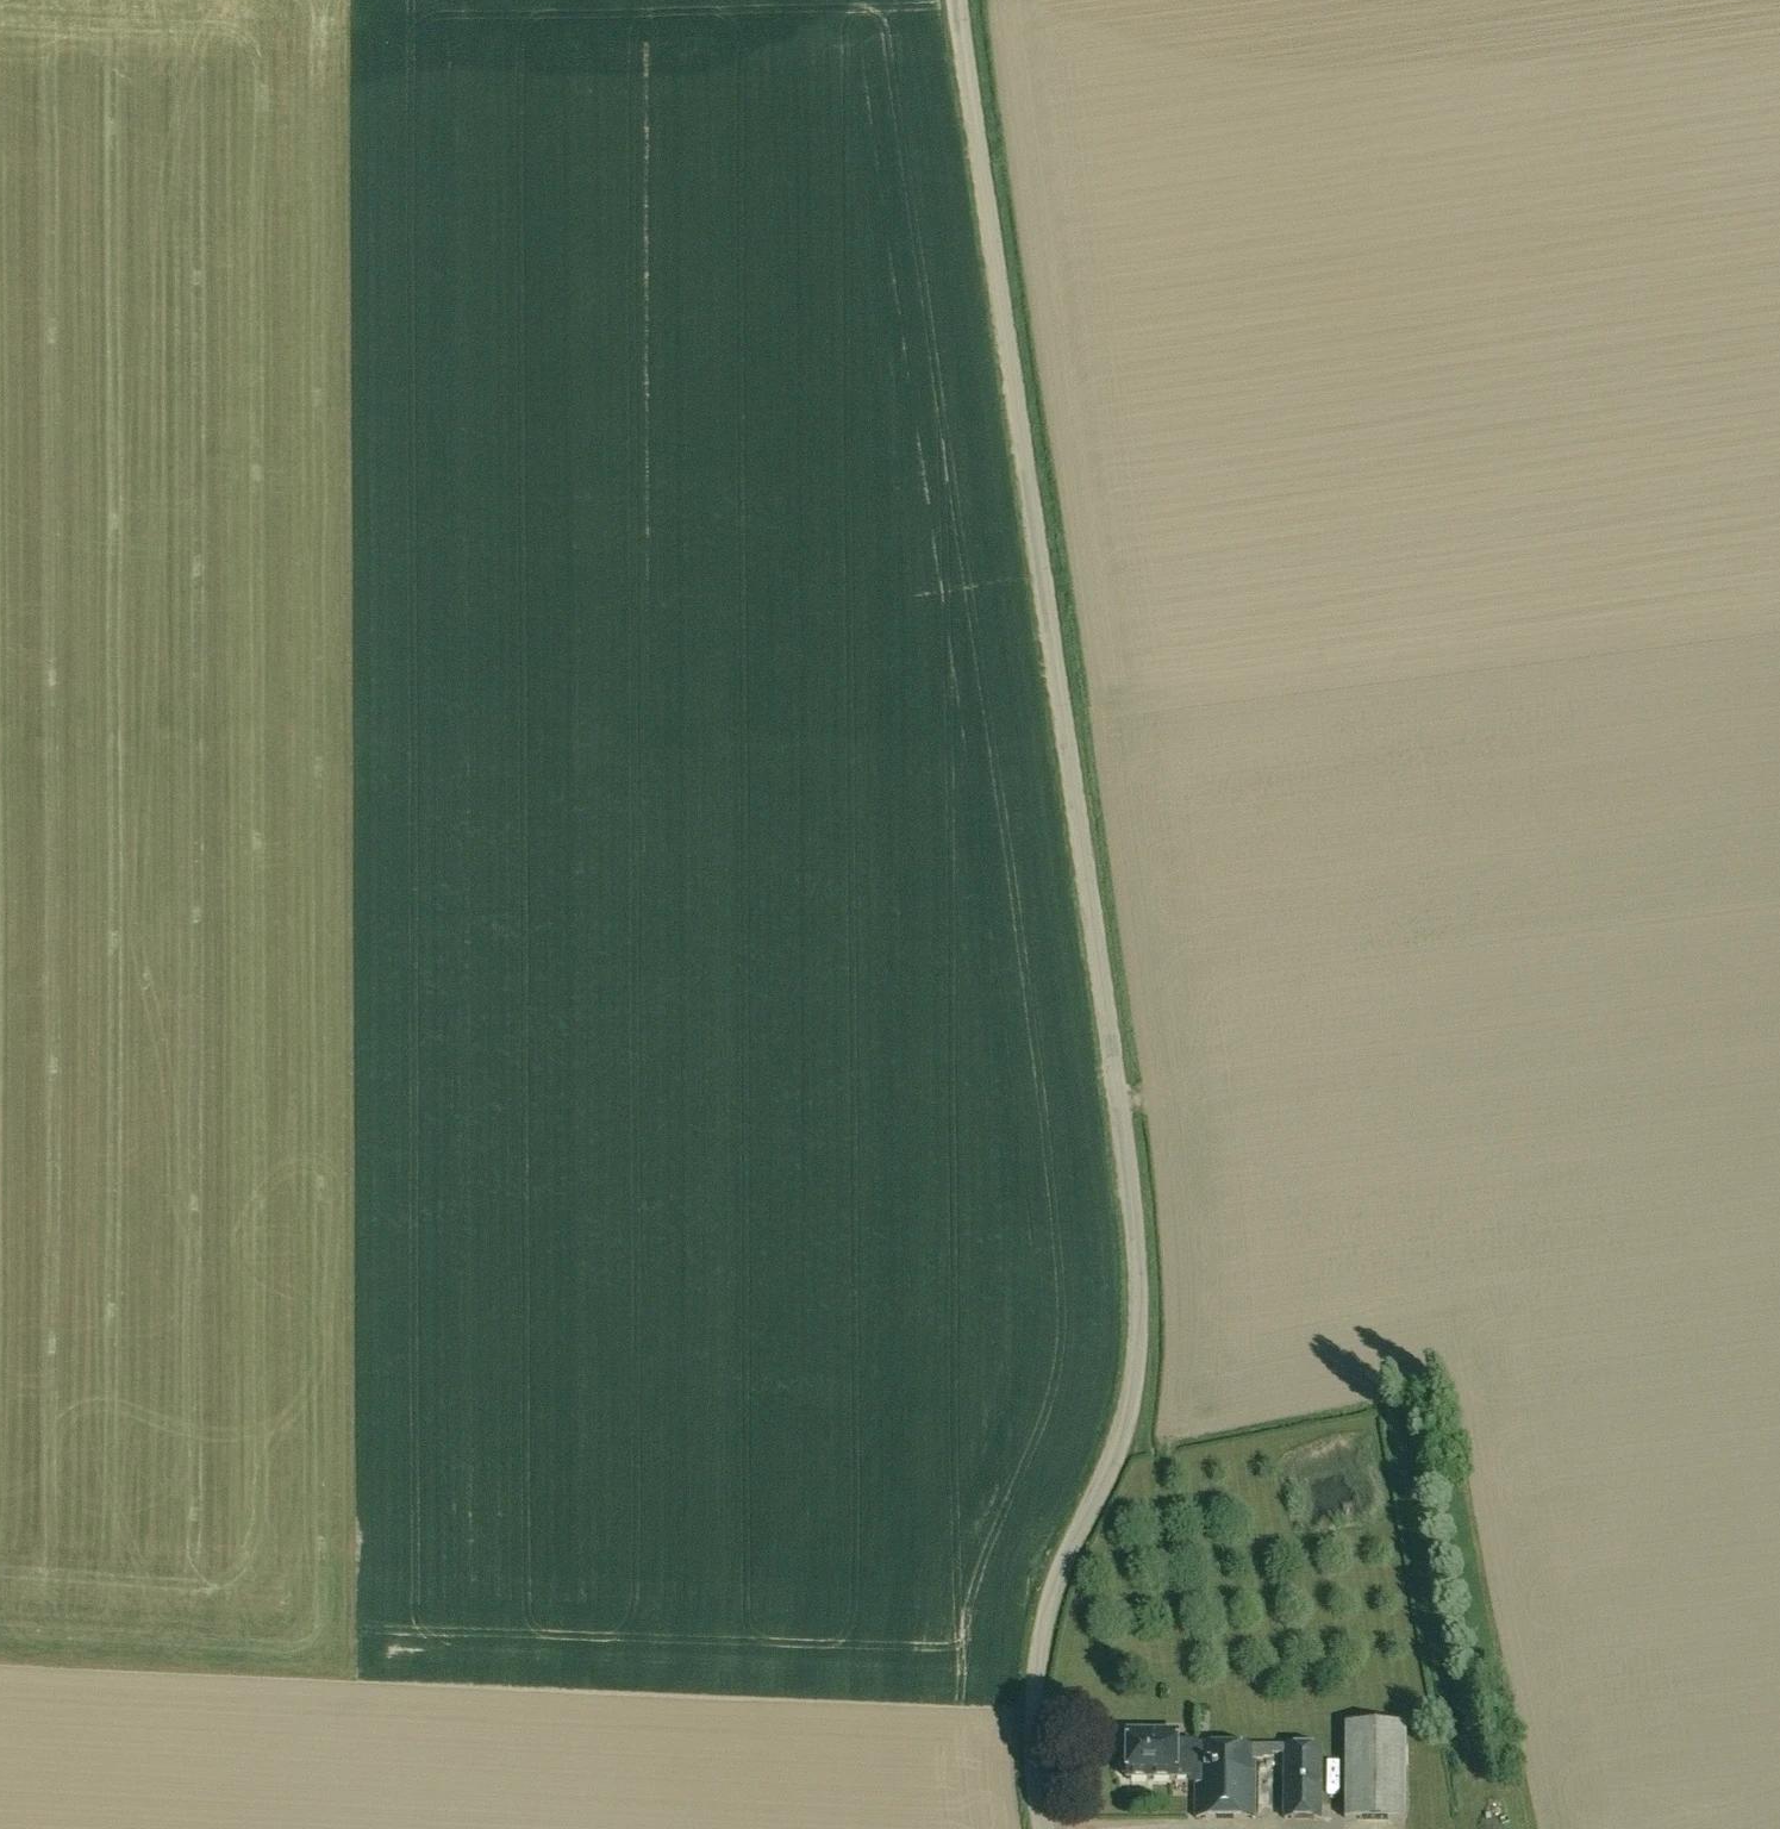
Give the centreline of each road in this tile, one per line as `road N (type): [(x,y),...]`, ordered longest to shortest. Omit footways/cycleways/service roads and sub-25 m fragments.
road 1 (unclassified): [(1040,1828),(1035,1747),(1051,1586),(1110,1456),(1130,1387),(1138,1276),(960,0)]

